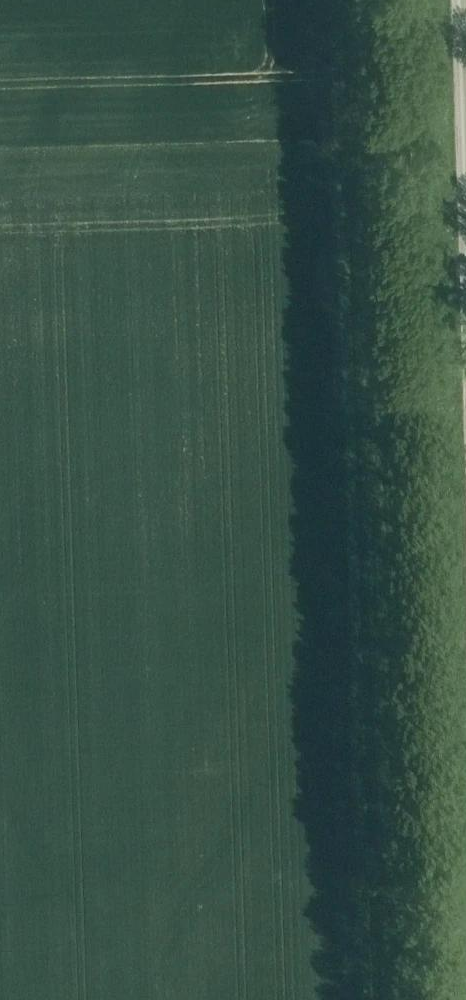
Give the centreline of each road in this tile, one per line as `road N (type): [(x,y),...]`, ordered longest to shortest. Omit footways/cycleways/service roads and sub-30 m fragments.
road 1 (track): [(392,999),(366,0)]

